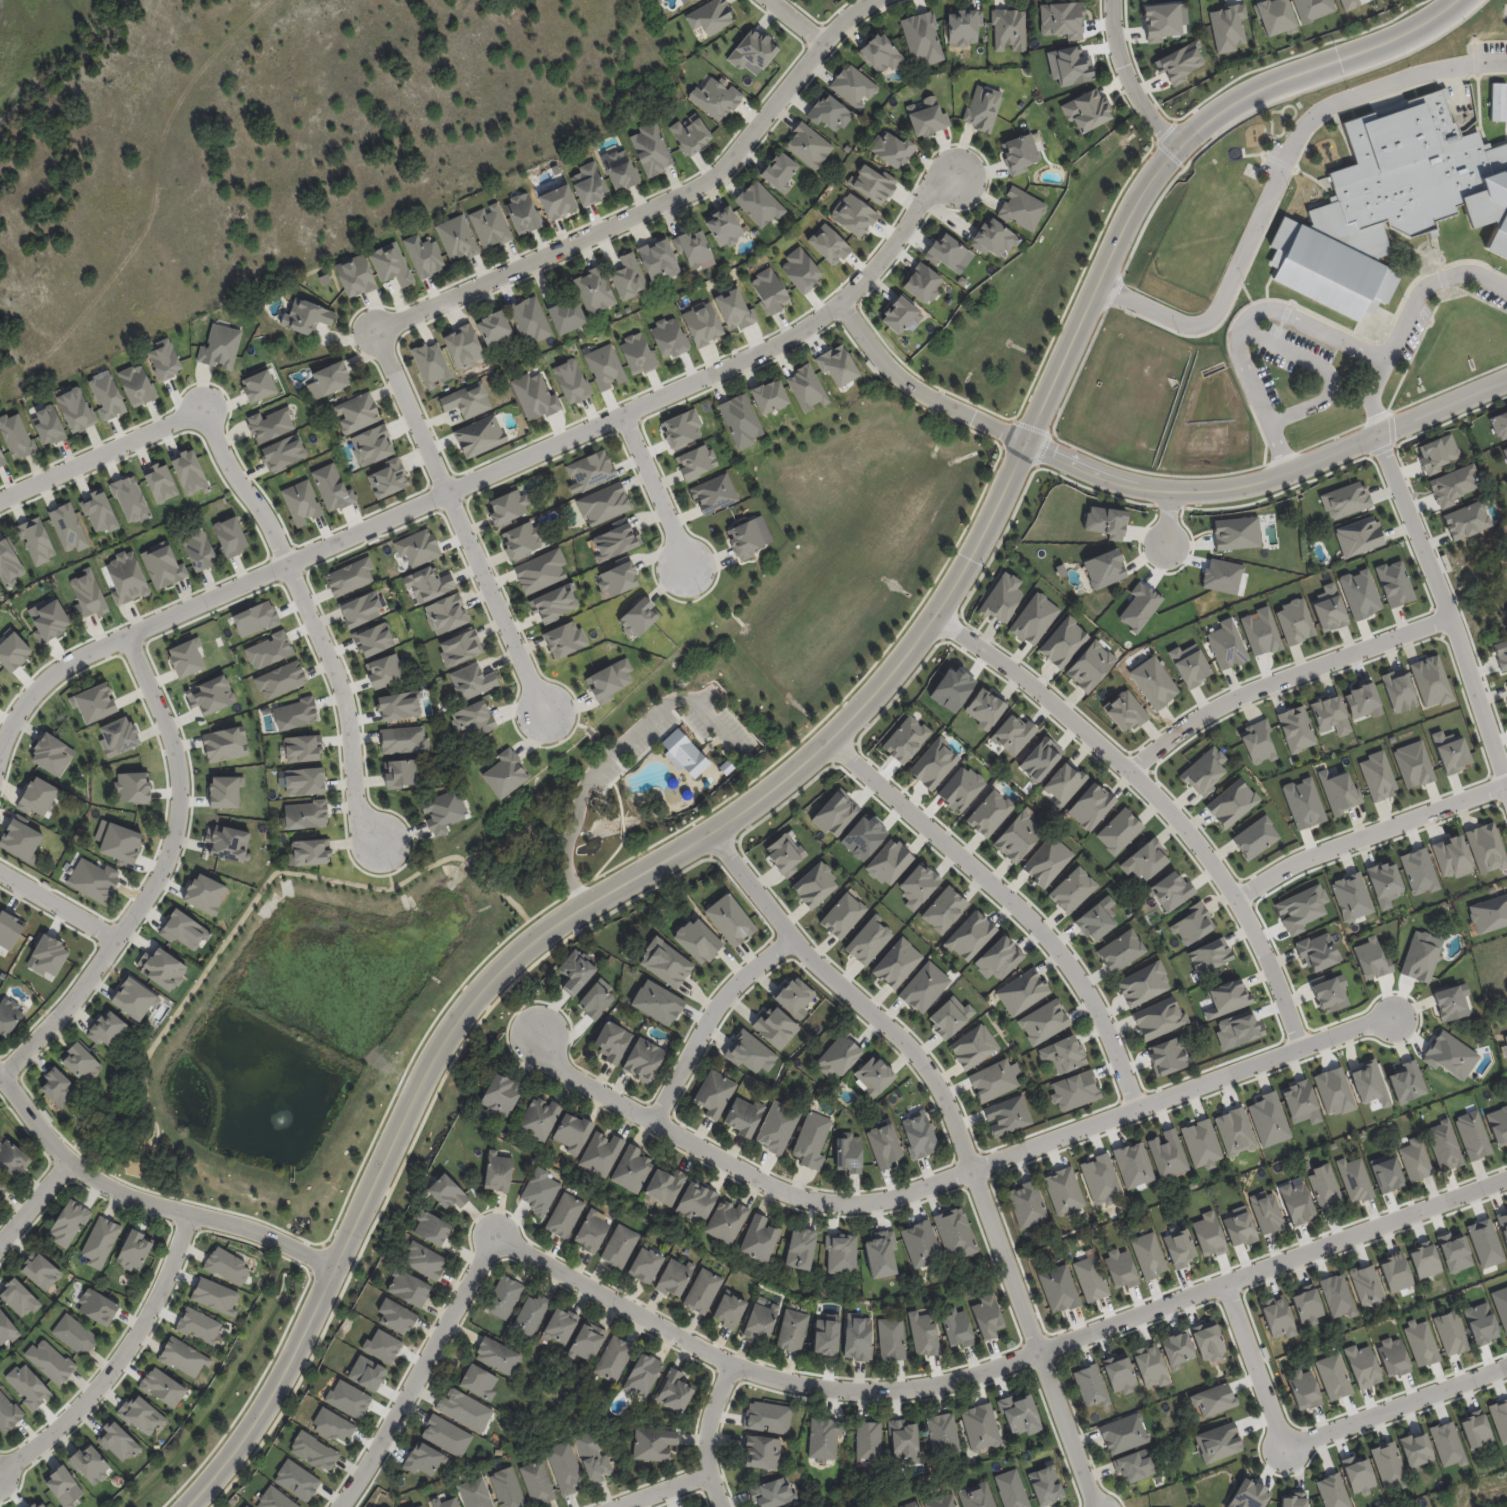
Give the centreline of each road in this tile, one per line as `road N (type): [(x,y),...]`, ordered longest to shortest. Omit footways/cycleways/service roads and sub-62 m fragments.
road 1 (tertiary): [(192,1506),(283,1385),(418,1087),(492,976),(581,906),(707,832),(829,736),(931,618),(1026,442)]
road 2 (residential): [(0,748),(33,690),(66,663),(741,367),(802,333),(869,275),(926,196),(958,174)]
road 3 (residential): [(497,1236),(733,1364),(794,1384),(881,1391),(958,1379),(1506,1176)]
road 4 (residential): [(539,1033),(562,1071),(765,1182),(814,1200),(860,1203),(907,1193),(1396,1013)]
road 5 (residential): [(707,832),(788,937),(922,1063),(941,1093),(1097,1506)]
road 6 (residential): [(446,491),(375,327),(711,177),(823,41),(872,0)]
road 7 (tertiary): [(1026,442),(1123,228),(1177,145),(1250,89),(1378,45),(1450,0)]
road 8 (residential): [(931,618),(1015,670),(1170,809),(1236,897),(1299,1049)]
road 9 (residential): [(123,636),(181,770),(177,821),(162,869),(113,940),(0,1076)]
road 10 (residential): [(1026,442),(1131,483),(1242,486),(1291,473),(1506,378)]
road 11 (residential): [(829,736),(1069,963),(1135,1109)]
road 12 (residential): [(1224,1281),(1285,1448),(1506,1370)]
road 13 (residential): [(286,565),(206,407),(0,500)]
road 14 (residential): [(0,1076),(70,1161),(105,1184),(271,1235),(335,1266)]
road 15 (residential): [(1378,434),(1506,782)]
road 16 (residential): [(1126,769),(1169,734),(1256,686),(1450,615)]
road 17 (residential): [(0,1471),(65,1424),(104,1382),(148,1319),(191,1213)]
road 18 (residential): [(339,1506),(497,1236)]
road 19 (residential): [(1236,897),(1316,853),(1506,782)]
road 20 (residential): [(286,565),(339,691),(362,843)]
road 21 (residential): [(540,715),(446,491)]
road 22 (residential): [(840,300),(889,367),(914,387),(1026,442)]
road 23 (residential): [(654,1120),(718,1001),(788,937)]
road 24 (residential): [(686,569),(622,415)]
road 25 (residential): [(1112,0),(1121,61),(1138,98),(1177,145)]
road 26 (residential): [(722,1506),(709,1473),(708,1432),(733,1364)]
road 27 (residential): [(113,940),(0,873)]

